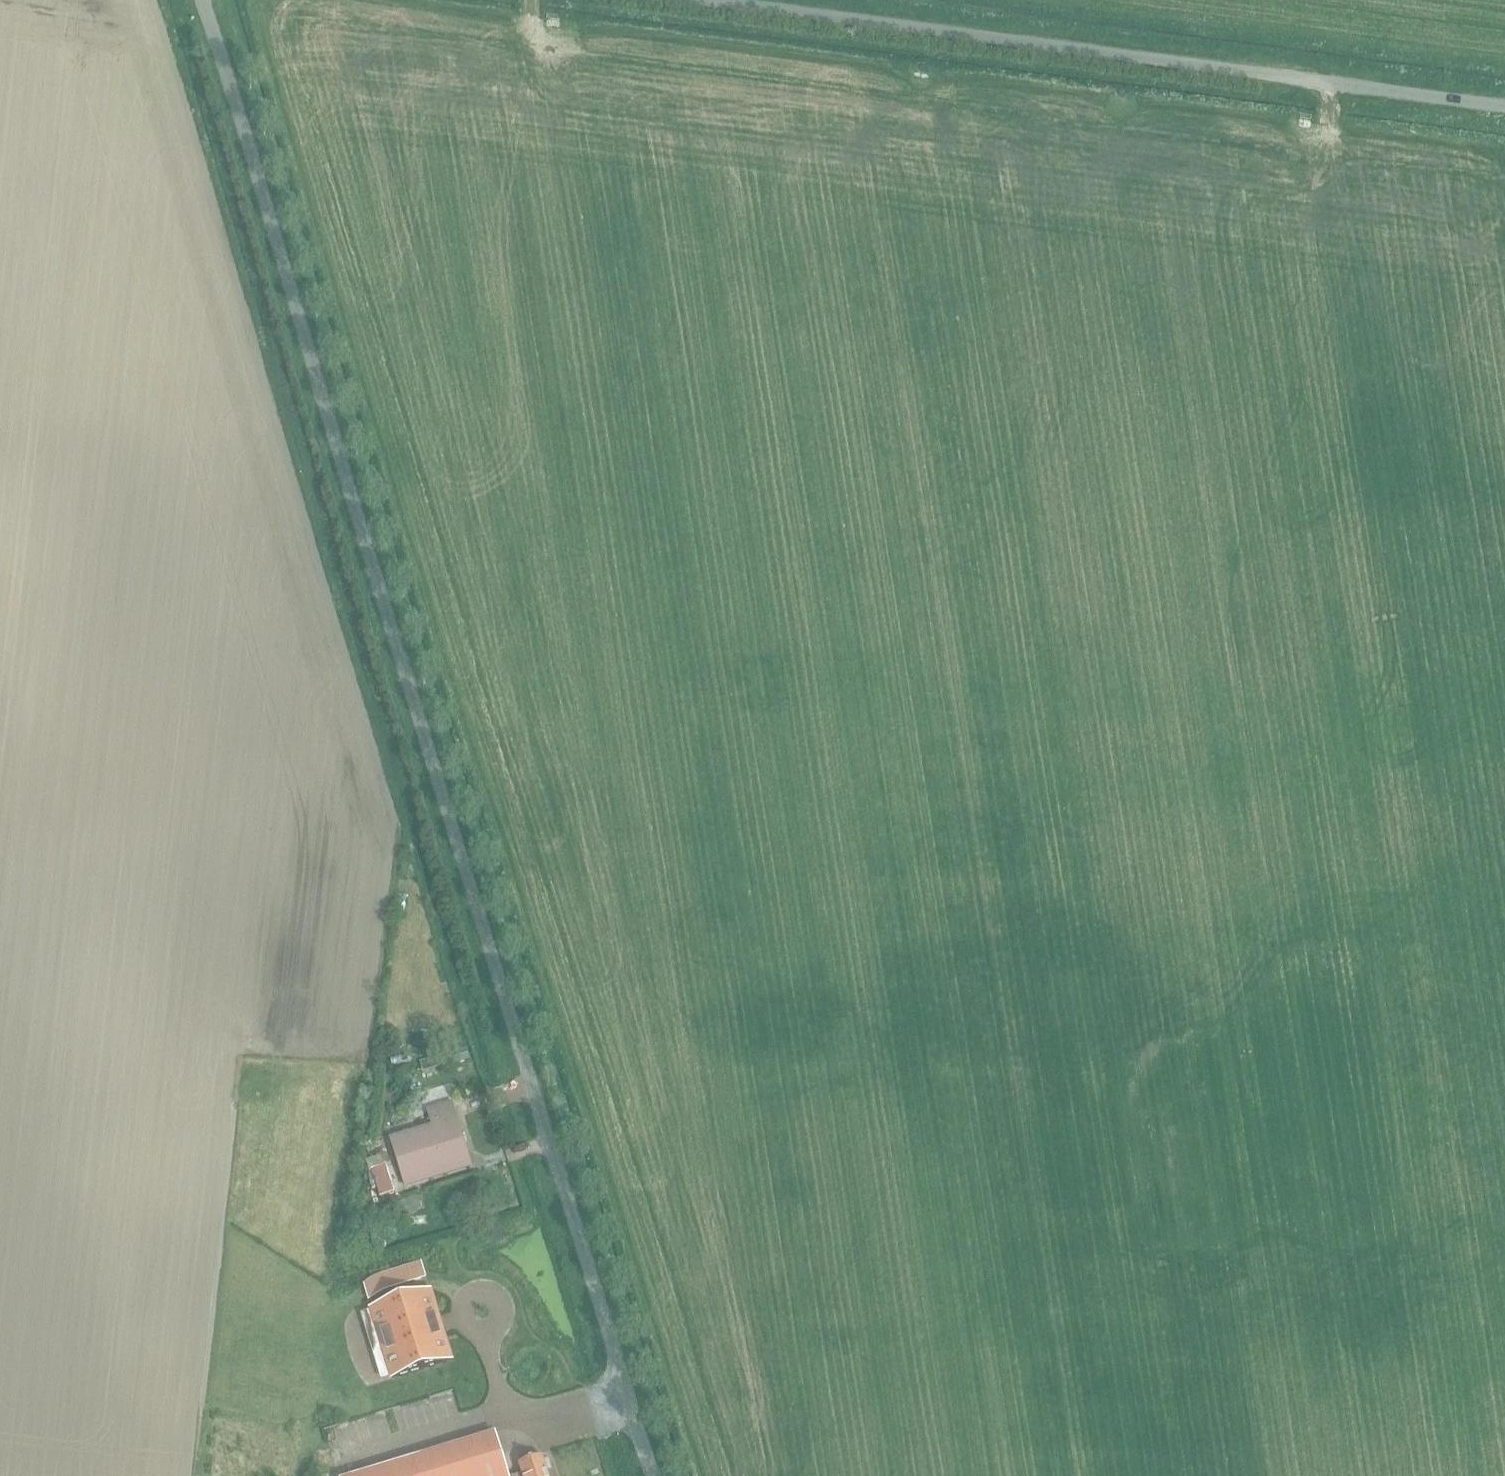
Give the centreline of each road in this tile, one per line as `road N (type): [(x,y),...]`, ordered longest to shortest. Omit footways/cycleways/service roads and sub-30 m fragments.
road 1 (unclassified): [(651,1475),(202,0)]
road 2 (unclassified): [(1504,106),(700,0)]

